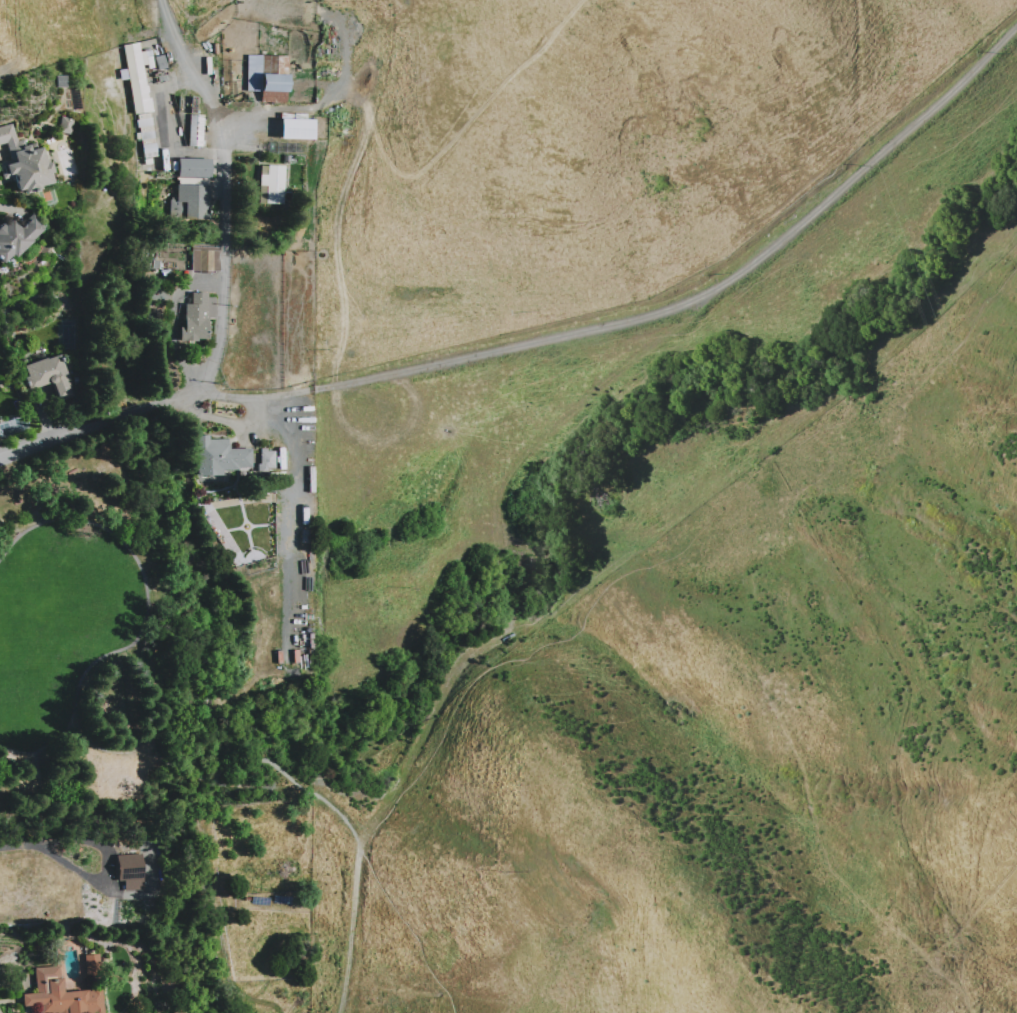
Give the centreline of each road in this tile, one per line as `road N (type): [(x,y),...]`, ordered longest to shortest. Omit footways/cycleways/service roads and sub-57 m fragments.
road 1 (residential): [(201,388),(268,393),(327,385),(606,324),(710,290),(813,212),(1016,24)]
road 2 (track): [(361,845),(449,678),(513,618),(496,515),(506,477),(527,449),(710,290)]
road 3 (residential): [(0,453),(188,394),(209,370),(220,339),(224,129),(173,42),(162,0)]
road 4 (track): [(326,800),(361,845),(337,1012)]
road 5 (track): [(457,1012),(361,845)]
road 6 (track): [(326,800),(297,786),(227,785),(159,758)]

